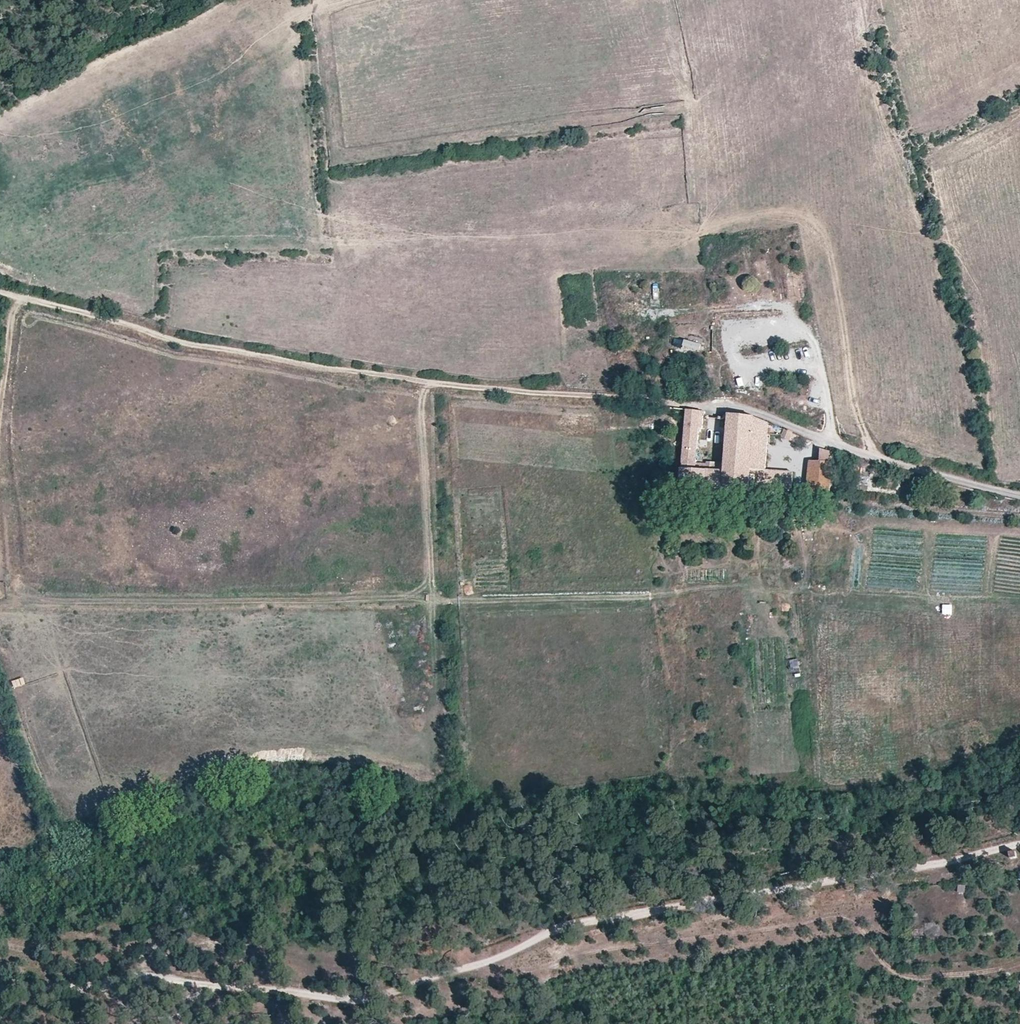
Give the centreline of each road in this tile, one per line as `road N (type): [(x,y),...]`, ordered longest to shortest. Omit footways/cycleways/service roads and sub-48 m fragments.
road 1 (track): [(0,603),(455,602),(740,585),(1019,598)]
road 2 (track): [(1019,843),(937,865),(586,921),(483,964),(357,1000),(206,983)]
road 3 (track): [(433,384),(176,340),(0,292)]
road 4 (unclassified): [(1019,494),(892,462),(740,407),(664,401)]
road 5 (track): [(433,384),(664,401)]
road 6 (track): [(433,384),(419,408),(433,597)]
road 7 (track): [(206,983),(128,976),(0,986)]

